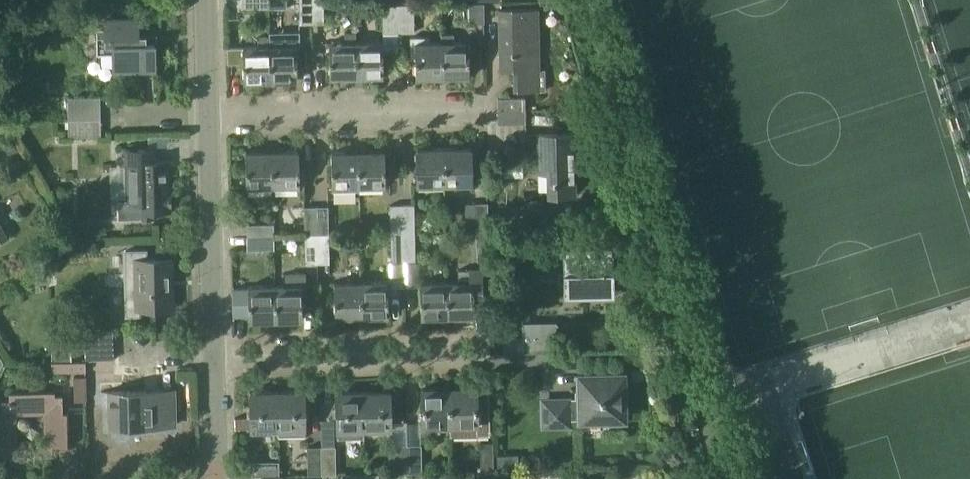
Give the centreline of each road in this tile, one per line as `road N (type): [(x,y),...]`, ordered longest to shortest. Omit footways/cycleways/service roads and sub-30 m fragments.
road 1 (unclassified): [(719,478),(582,0)]
road 2 (residential): [(478,111),(208,115)]
road 3 (residential): [(214,354),(482,349)]
road 4 (residential): [(214,354),(208,115)]
road 5 (residential): [(216,478),(214,354)]

